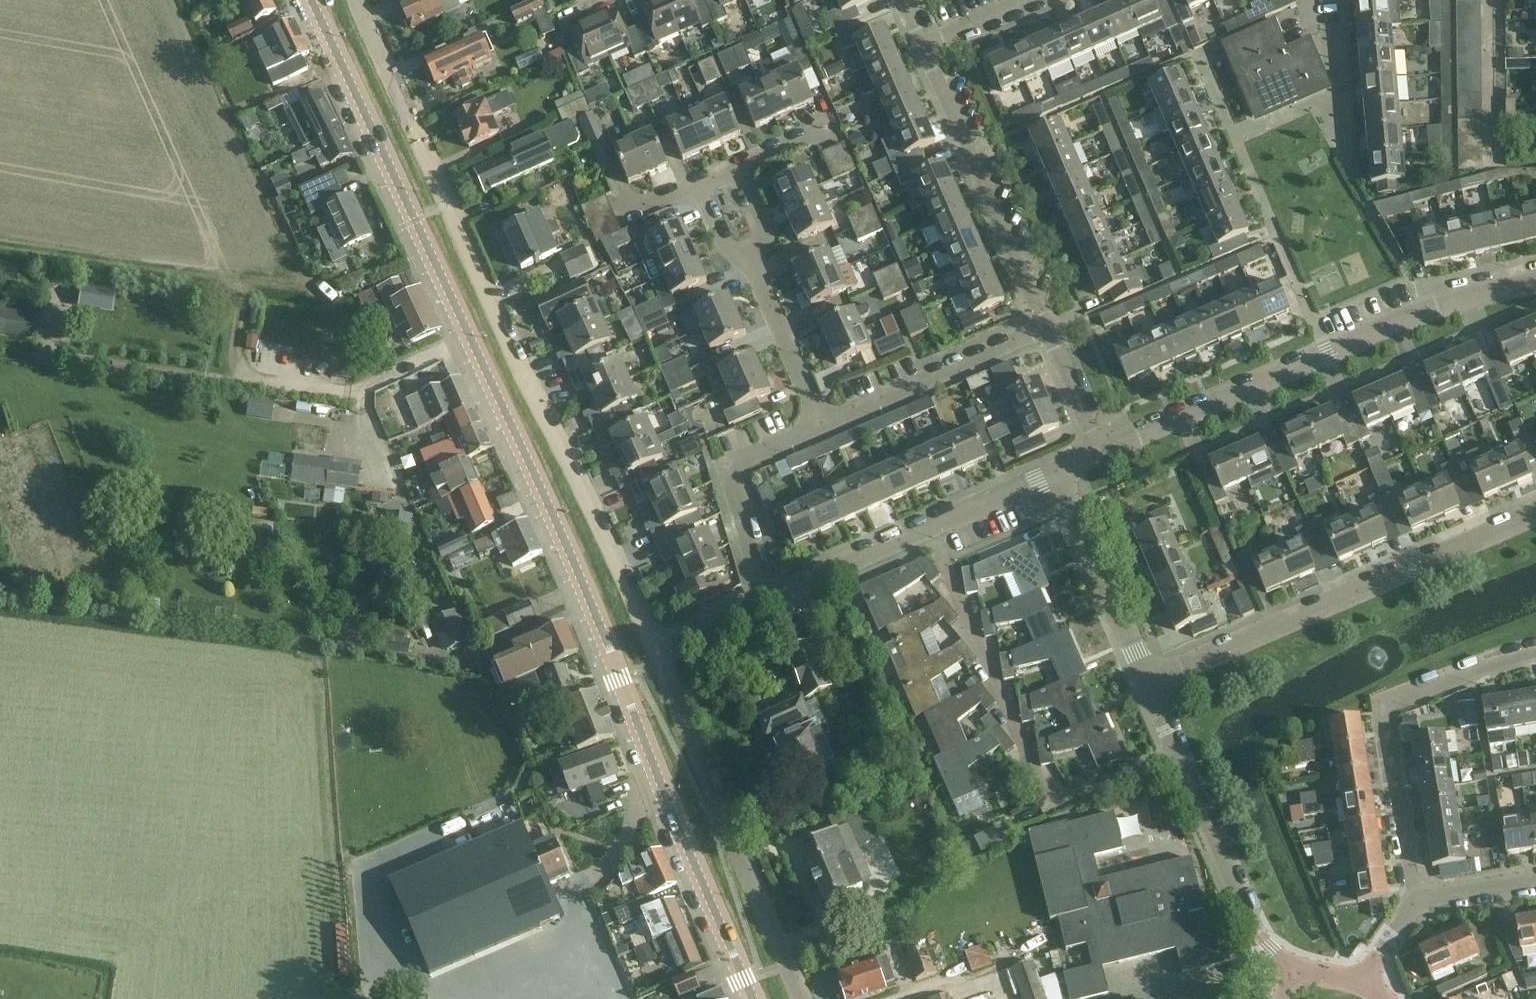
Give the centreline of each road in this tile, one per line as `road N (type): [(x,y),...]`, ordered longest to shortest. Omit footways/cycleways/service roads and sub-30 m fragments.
road 1 (secondary): [(748,998),(541,506),(306,0)]
road 2 (unclassified): [(650,647),(353,0)]
road 3 (unclassified): [(1099,451),(1428,309),(1535,281)]
road 4 (residential): [(1177,749),(1051,804),(929,526)]
road 5 (residential): [(1148,682),(1535,512)]
road 6 (unclassified): [(797,998),(650,647)]
road 7 (residential): [(1535,651),(1383,705),(1415,902)]
road 8 (track): [(0,242),(228,277),(240,308),(231,380)]
road 9 (unclassified): [(1046,327),(923,47)]
road 10 (residential): [(1295,969),(1253,922),(1177,749)]
road 11 (residential): [(821,424),(1046,327)]
road 12 (residential): [(764,598),(728,464),(821,424)]
road 13 (residential): [(1148,682),(1055,471)]
road 14 (residential): [(748,250),(821,424)]
road 15 (unclassified): [(764,598),(929,526)]
road 16 (unclassified): [(929,526),(1055,471)]
road 17 (unclassified): [(1099,451),(1046,327)]
road 18 (unclassified): [(650,647),(764,598)]
road 19 (residential): [(1415,902),(1535,883)]

